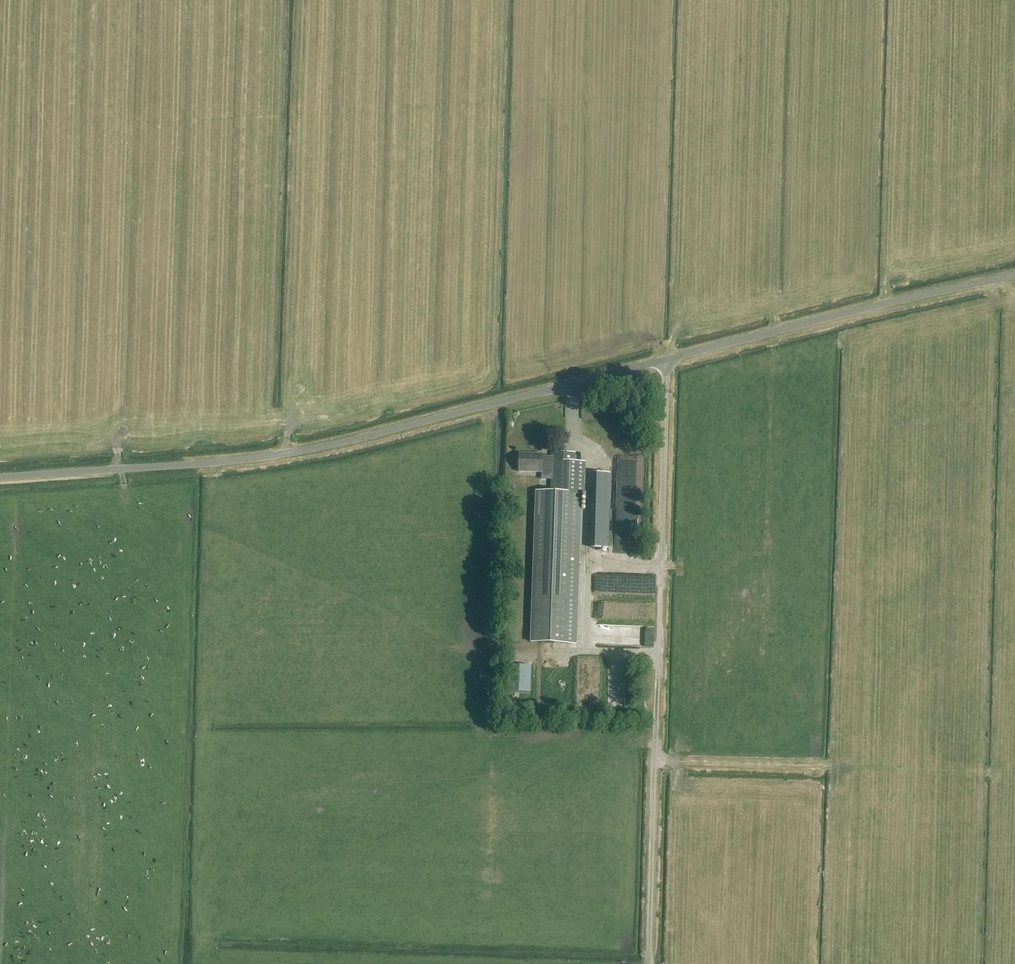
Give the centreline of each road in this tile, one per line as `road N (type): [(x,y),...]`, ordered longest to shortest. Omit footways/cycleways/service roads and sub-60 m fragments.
road 1 (unclassified): [(0,479),(324,449),(1014,276)]

